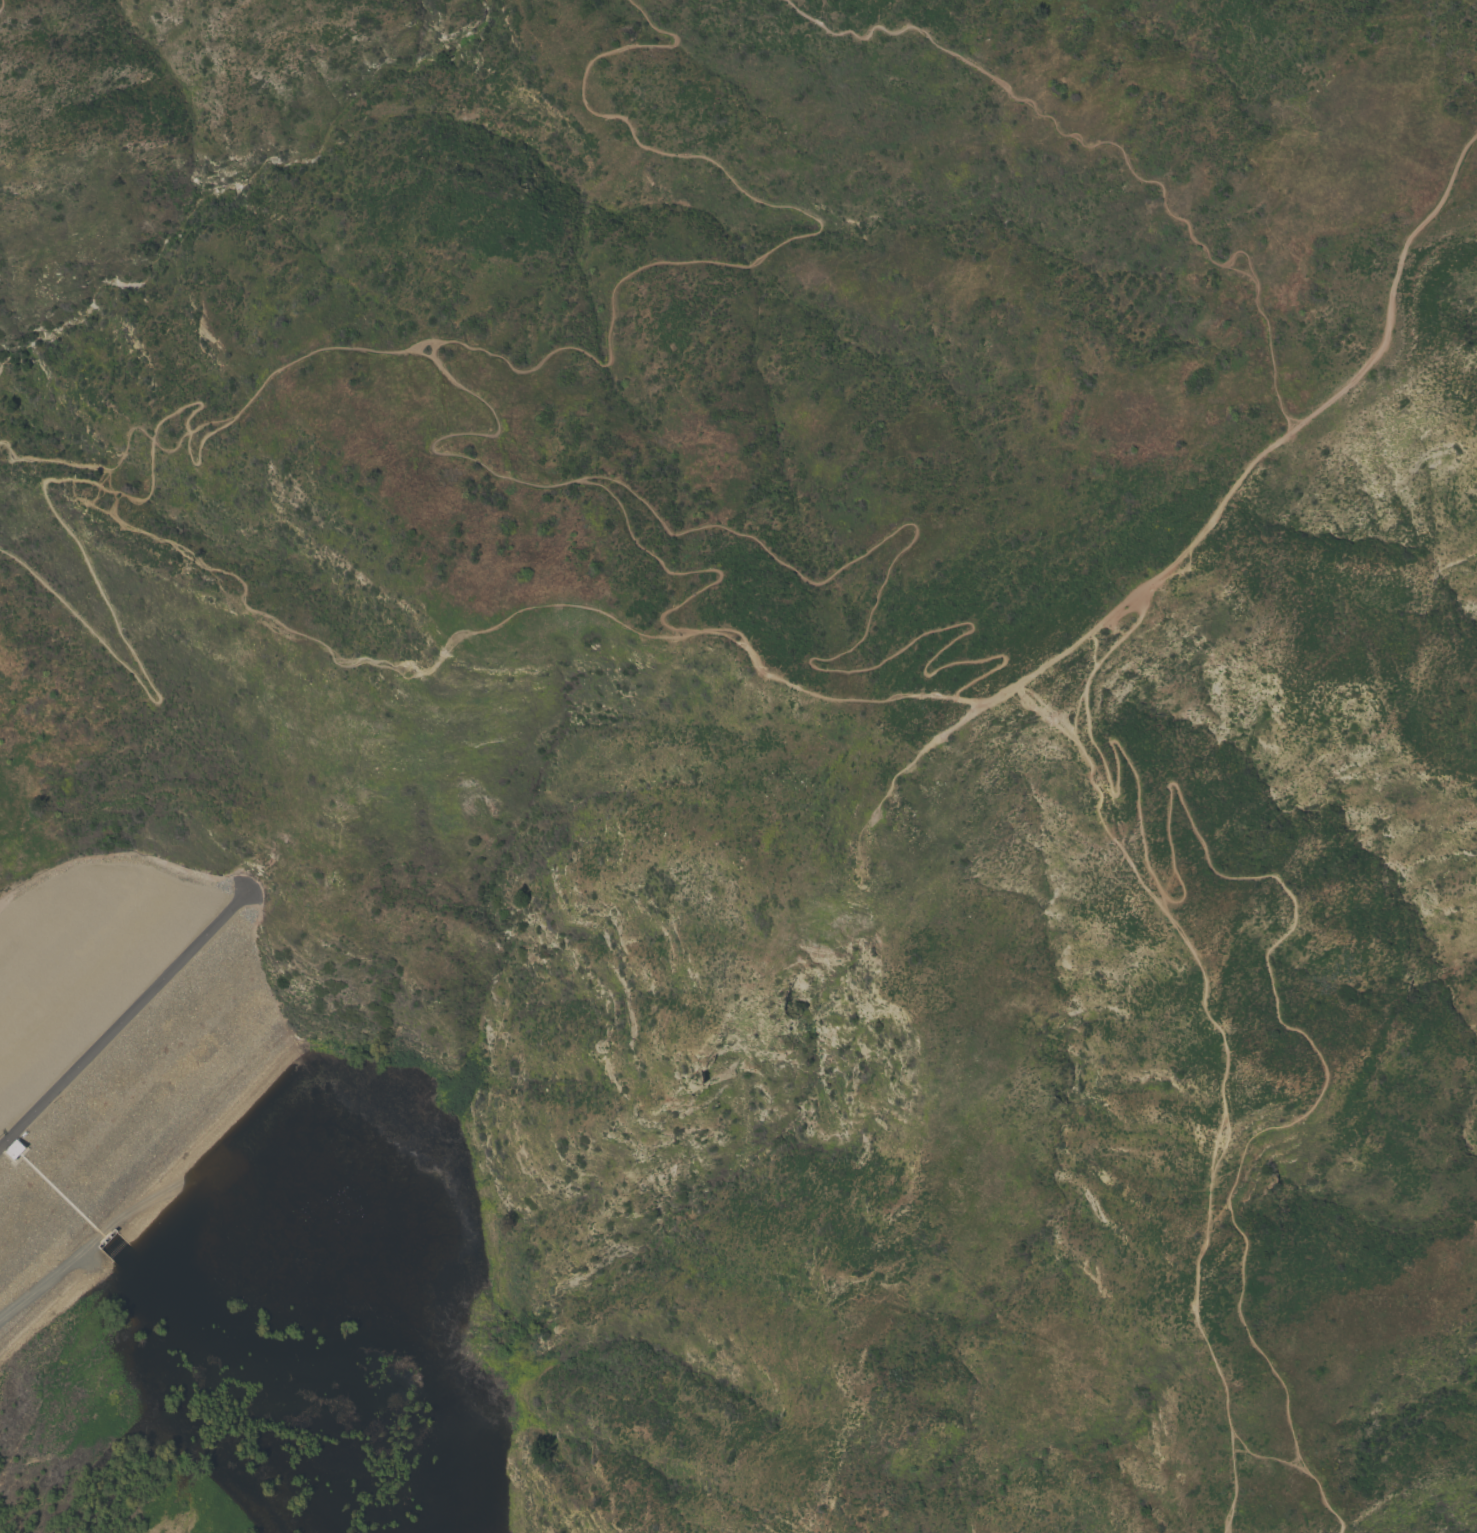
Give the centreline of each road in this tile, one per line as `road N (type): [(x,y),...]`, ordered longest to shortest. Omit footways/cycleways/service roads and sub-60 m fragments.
road 1 (track): [(1476,134),(1445,208),(1408,237),(1382,335),(1360,369),(1252,461),(1188,547),(1014,686),(917,743),(880,779),(872,812)]
road 2 (track): [(1014,686),(1080,756),(1100,791),(1096,808),(1200,962),(1203,1005),(1223,1042),(1224,1109),(1191,1318),(1227,1393),(1232,1486),(1223,1532)]
road 3 (track): [(1170,897),(1146,861),(1127,758),(1109,738),(1117,764),(1107,794),(1083,731),(1078,690),(1083,673),(1135,614),(1144,583)]

